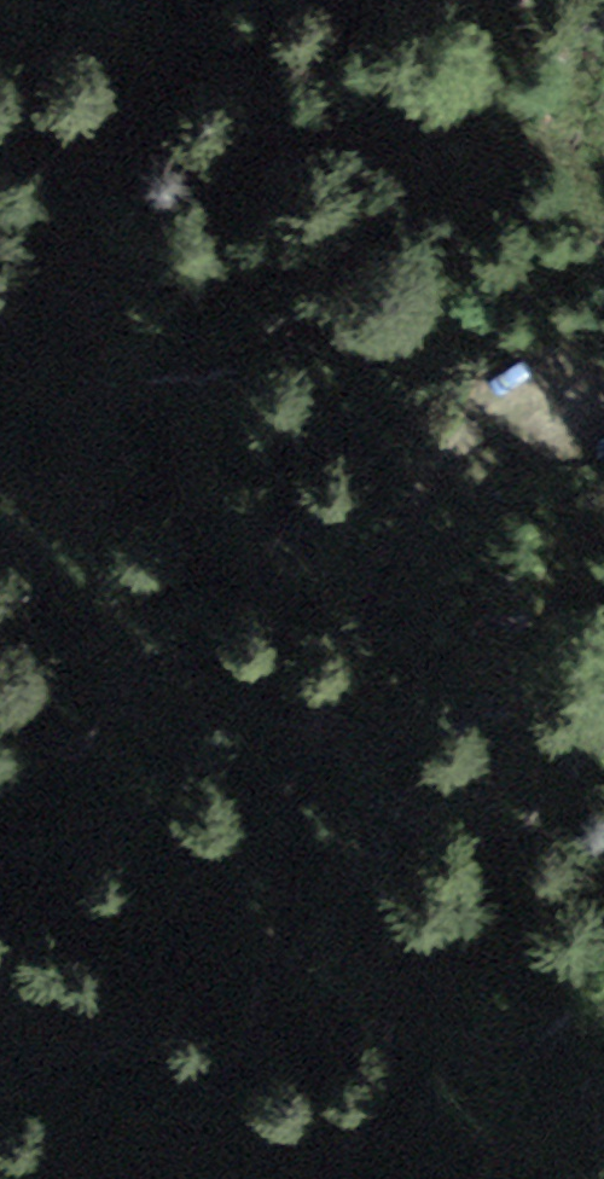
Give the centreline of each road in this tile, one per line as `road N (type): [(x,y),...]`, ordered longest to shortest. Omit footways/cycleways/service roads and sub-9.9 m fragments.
road 1 (track): [(578,449),(592,427),(591,398),(573,378),(537,374),(485,403),(399,518),(311,725),(257,996),(234,1048),(188,1114),(123,1178)]
road 2 (track): [(311,1178),(324,1158),(364,1133),(375,1088),(381,990),(362,822),(381,735),(449,535),(488,484),(522,461),(578,449)]

